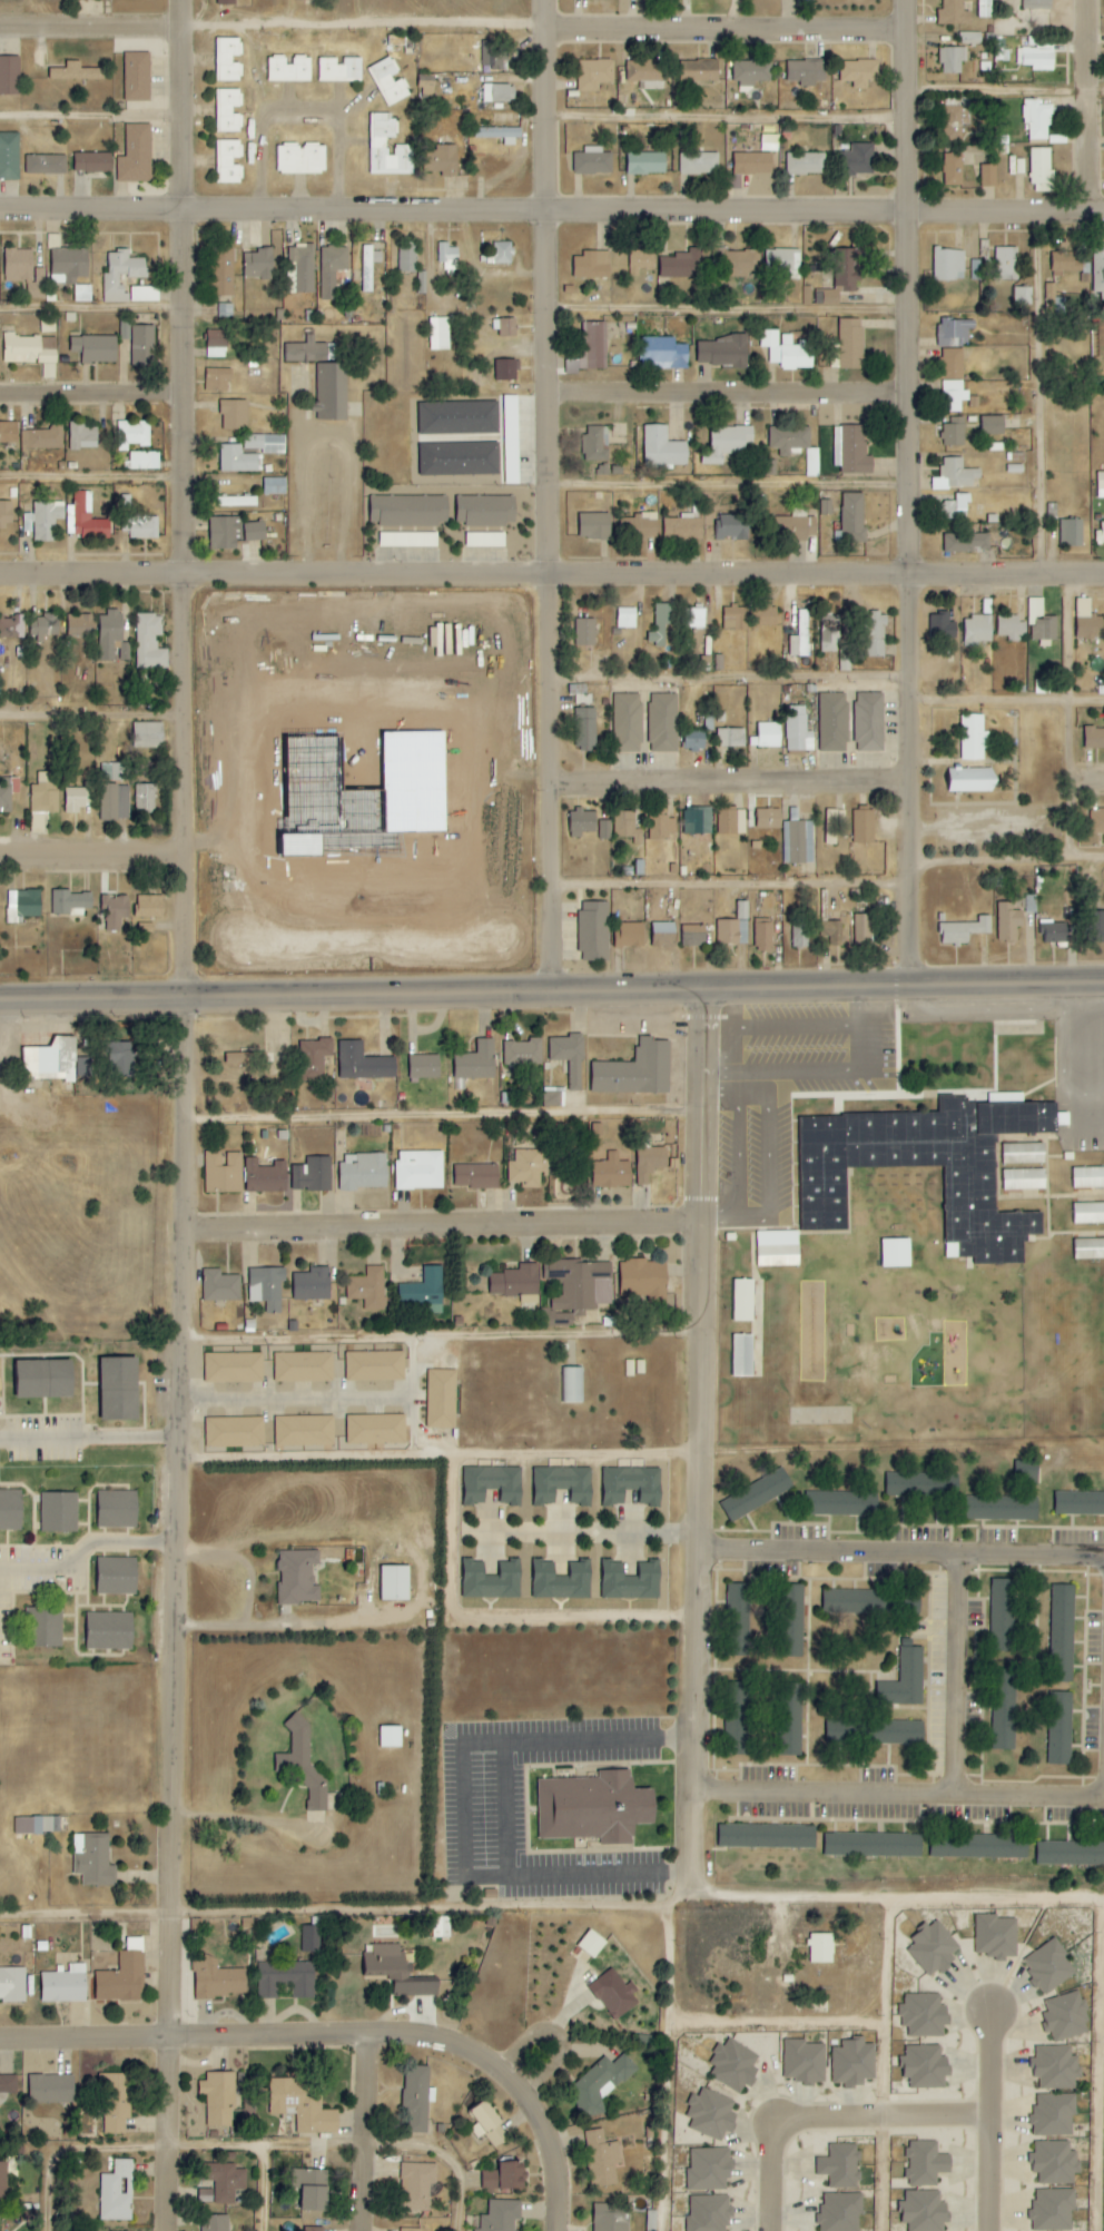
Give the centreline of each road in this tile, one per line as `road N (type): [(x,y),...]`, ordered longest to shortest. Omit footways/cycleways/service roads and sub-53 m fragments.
road 1 (residential): [(179,0),(190,1342),(176,2230)]
road 2 (tertiary): [(0,1000),(1103,985)]
road 3 (residential): [(0,573),(432,580),(1103,574)]
road 4 (residential): [(0,209),(1103,213)]
road 5 (residential): [(559,988),(552,0)]
road 6 (residential): [(918,985),(915,33)]
road 7 (residential): [(712,986),(694,1896)]
road 8 (residential): [(190,1231),(712,1223)]
road 9 (residential): [(694,1896),(762,1904),(1103,1895)]
road 10 (residential): [(698,1798),(1103,1804)]
road 11 (residential): [(1103,1558),(706,1549)]
road 12 (residential): [(376,2030),(0,2042)]
road 13 (residential): [(915,33),(552,28)]
road 14 (residential): [(917,396),(556,394)]
road 15 (residential): [(919,780),(560,784)]
road 16 (residential): [(766,2230),(768,2139),(788,2120),(987,2115)]
road 17 (residential): [(965,1798),(966,1553)]
road 18 (residential): [(988,2007),(986,2230)]
road 19 (residential): [(1086,0),(1086,213)]
road 20 (residential): [(370,2230),(376,2030)]
road 21 (residential): [(568,2230),(568,2171),(555,2136),(533,2095),(503,2069)]
road 22 (residential): [(0,394),(181,393)]
road 23 (residential): [(181,853),(0,853)]
road 24 (residential): [(179,27),(0,26)]
road 25 (residential): [(376,2030),(465,2045),(503,2069)]

